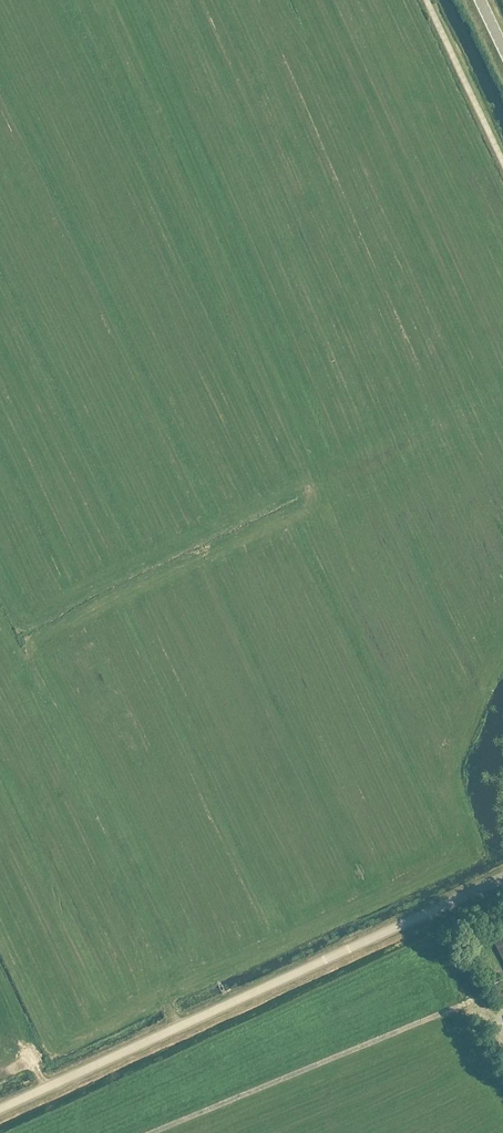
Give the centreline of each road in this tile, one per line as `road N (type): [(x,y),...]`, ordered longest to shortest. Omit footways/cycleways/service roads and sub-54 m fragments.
road 1 (unclassified): [(0,1108),(502,876)]

